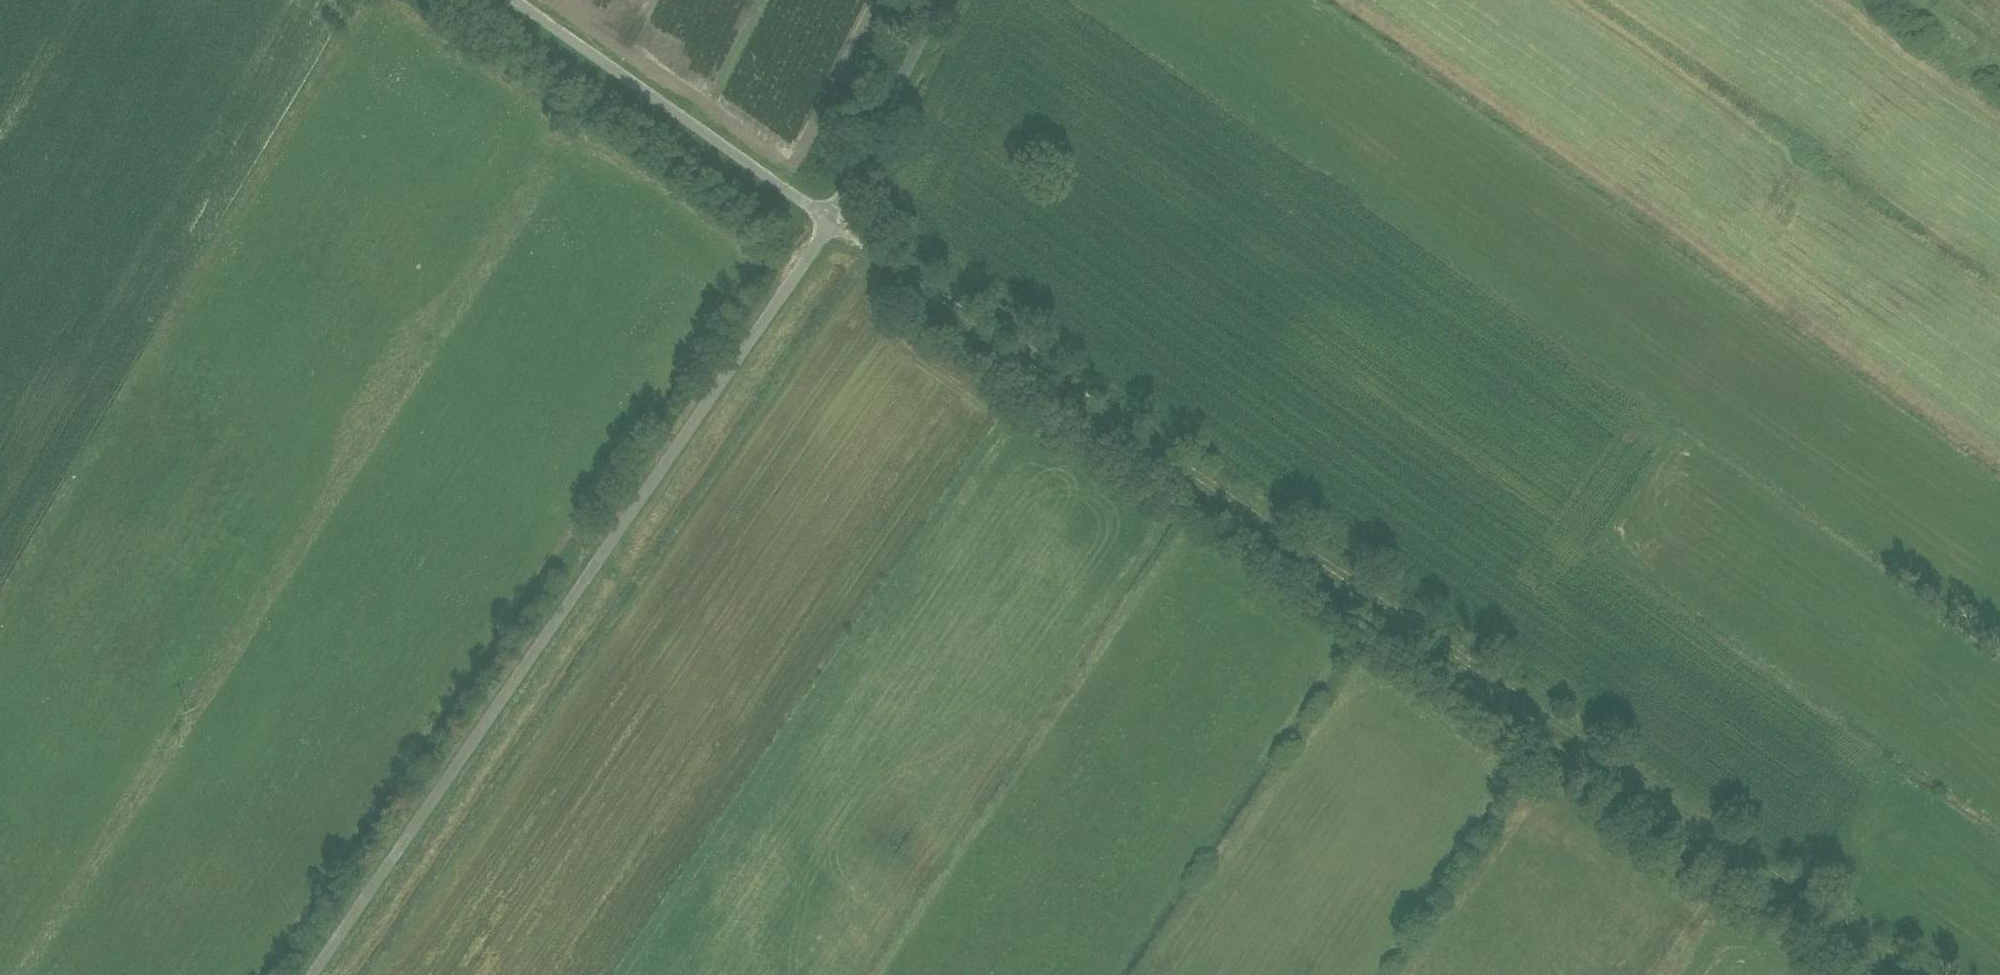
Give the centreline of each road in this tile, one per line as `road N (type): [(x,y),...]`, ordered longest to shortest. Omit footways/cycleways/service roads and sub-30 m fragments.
road 1 (track): [(837,220),(1900,974)]
road 2 (unclassified): [(329,974),(837,220)]
road 3 (unclassified): [(517,0),(837,220)]
road 4 (unclassified): [(837,220),(946,0)]

